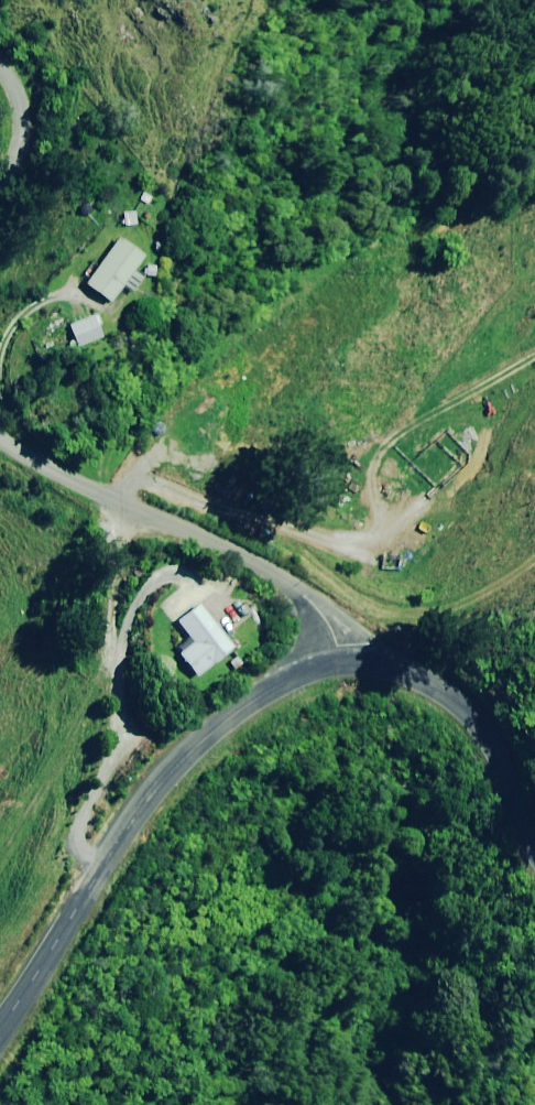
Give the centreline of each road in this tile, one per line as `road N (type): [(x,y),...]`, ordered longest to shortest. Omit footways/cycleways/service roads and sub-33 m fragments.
road 1 (track): [(122,497),(134,480),(151,480),(333,546),(360,548),(373,537),(378,466),(390,440),(534,351)]
road 2 (tertiary): [(0,1034),(158,783),(212,727),(316,662)]
road 3 (unclassified): [(316,662),(308,606),(262,567),(0,436)]
road 4 (tertiary): [(316,662),(363,662),(428,693),(464,725),(521,805),(534,848)]
road 5 (unclassified): [(0,178),(24,120),(16,73),(0,56)]

